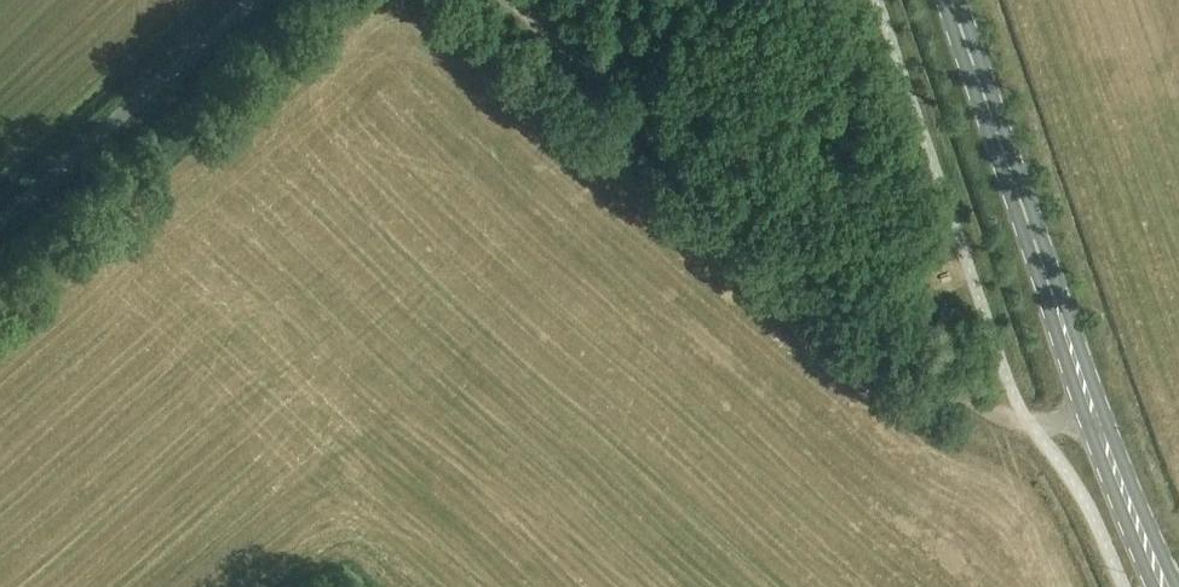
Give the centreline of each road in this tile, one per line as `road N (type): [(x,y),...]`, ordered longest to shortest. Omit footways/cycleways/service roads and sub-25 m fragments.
road 1 (track): [(1029,424),(976,403),(504,0)]
road 2 (unclassified): [(0,221),(252,0)]
road 3 (primary): [(1176,586),(1064,303),(1050,289)]
road 4 (primary): [(1050,289),(1048,307),(1077,399),(1152,586)]
road 5 (primary): [(1050,289),(950,0)]

